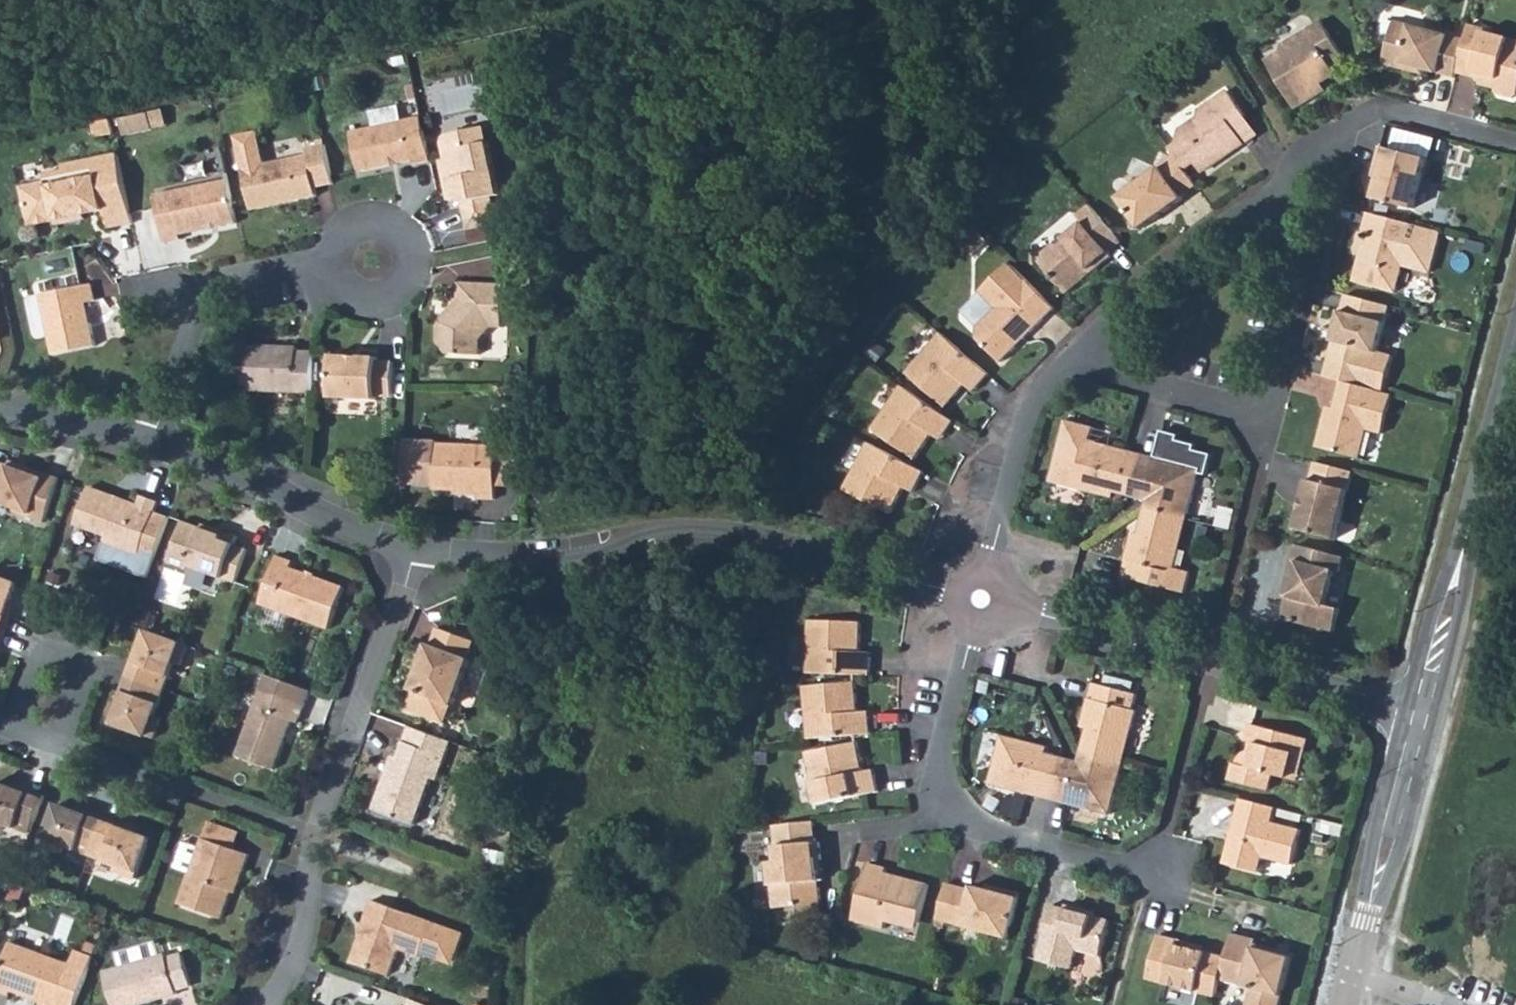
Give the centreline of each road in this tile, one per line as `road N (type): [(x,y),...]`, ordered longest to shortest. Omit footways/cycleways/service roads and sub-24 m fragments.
road 1 (residential): [(412,548),(522,558),(726,536),(982,596)]
road 2 (residential): [(982,596),(1421,715)]
road 3 (residential): [(1167,872),(960,823),(934,786),(982,596)]
road 4 (residential): [(1266,217),(1300,267),(1262,419),(1070,365)]
road 5 (tertiary): [(1515,355),(1421,715)]
road 6 (residential): [(328,272),(174,301),(184,371),(151,442)]
road 7 (residential): [(412,548),(316,836)]
road 8 (residential): [(1515,144),(1380,110),(1294,158),(1266,217)]
road 9 (residential): [(151,442),(248,478),(346,528),(412,548)]
road 10 (unclassified): [(57,739),(316,836)]
road 11 (tertiary): [(1421,715),(1353,976)]
road 12 (residential): [(1070,365),(1023,419),(982,596)]
road 13 (residential): [(1266,217),(1227,227),(1192,249),(1070,365)]
road 14 (residential): [(328,272),(354,305),(383,306),(406,289),(410,247),(391,228),(365,223)]
road 15 (unclassified): [(316,836),(493,896)]
road 16 (residential): [(57,739),(83,674),(40,657),(11,721)]
road 17 (residential): [(316,836),(306,927),(272,1004)]
road 18 (residential): [(0,406),(151,442)]

